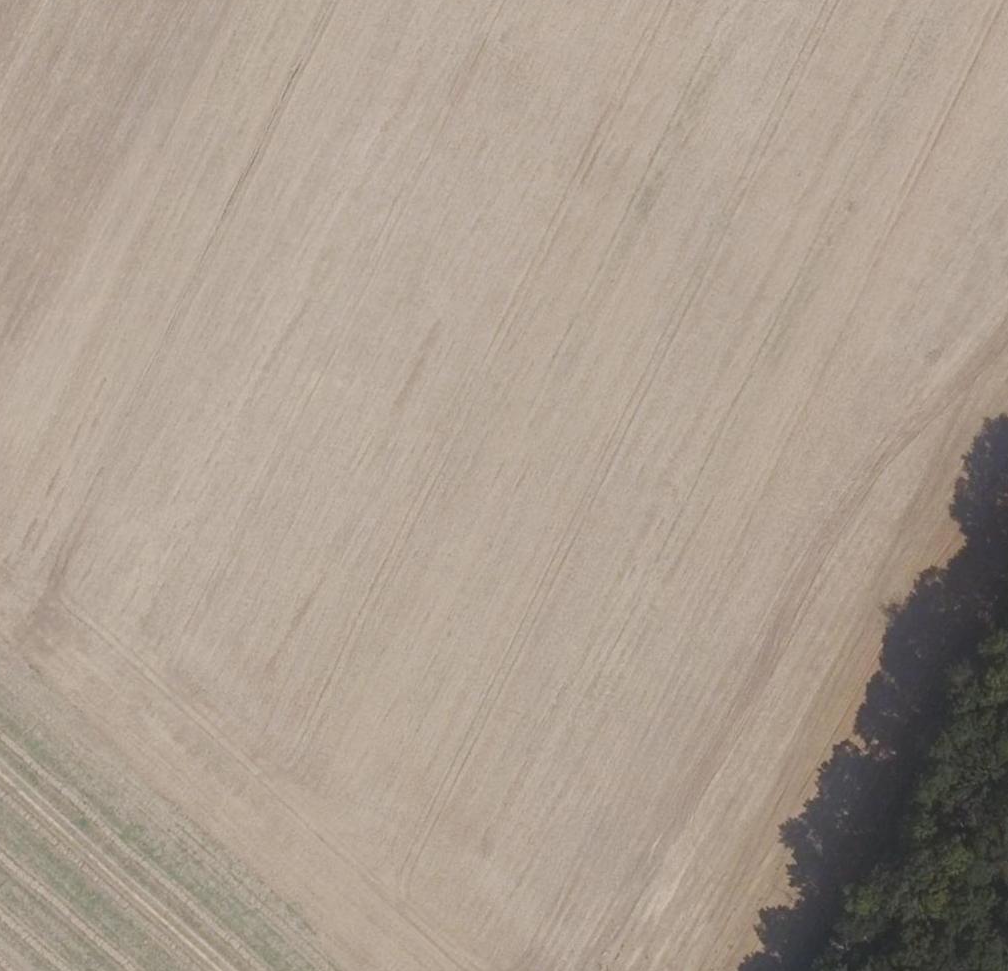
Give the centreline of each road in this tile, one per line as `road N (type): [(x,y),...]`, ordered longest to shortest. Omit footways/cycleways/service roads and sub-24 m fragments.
road 1 (track): [(1007,618),(815,970)]

